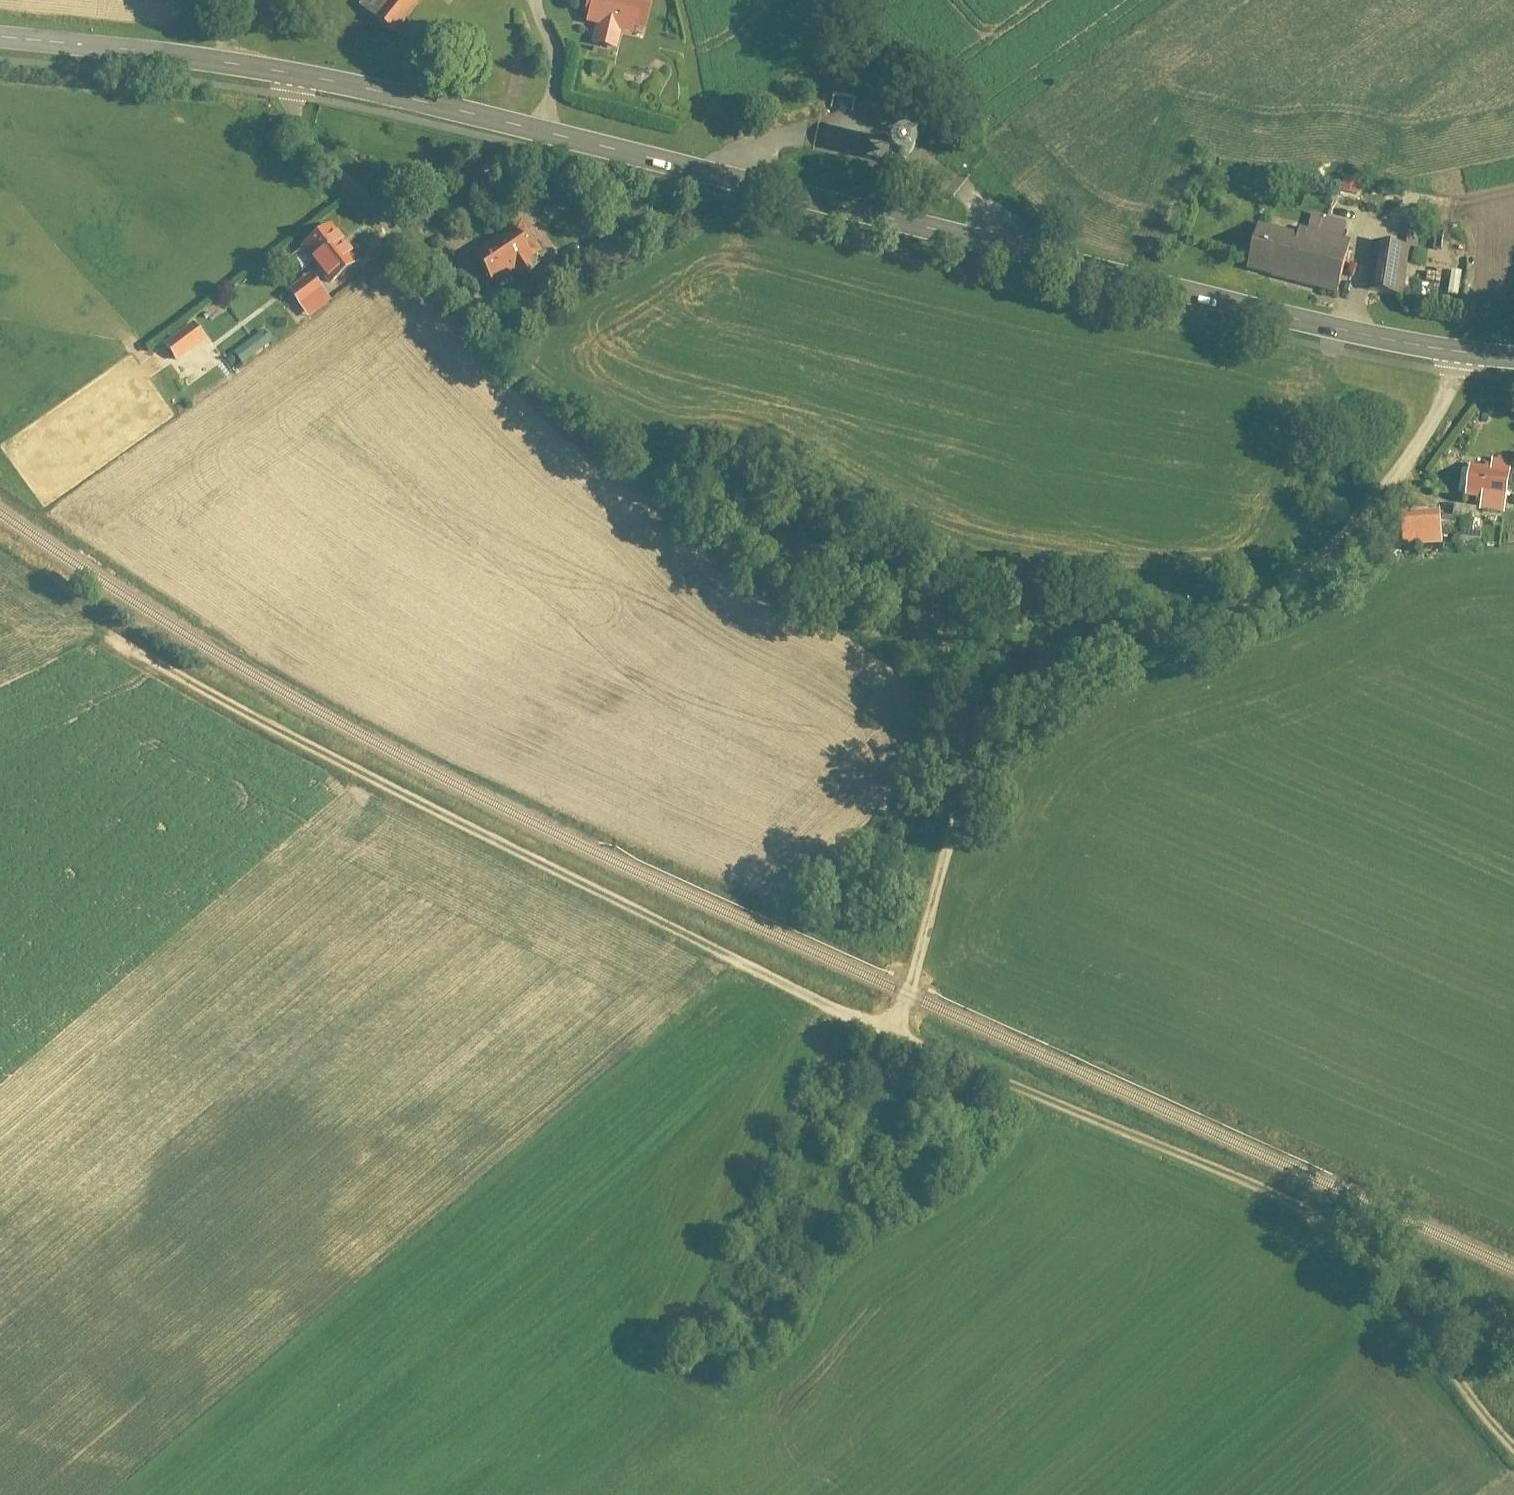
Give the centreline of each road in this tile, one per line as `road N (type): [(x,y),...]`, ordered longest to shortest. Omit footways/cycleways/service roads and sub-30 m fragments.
road 1 (secondary): [(1513,355),(1414,346),(295,82)]
road 2 (track): [(888,1039),(664,932),(121,649)]
road 3 (track): [(1513,1437),(1381,1284),(1251,1197),(888,1039)]
road 4 (track): [(991,701),(1092,648),(1260,603),(1379,498),(1484,354)]
road 5 (track): [(516,359),(779,535),(955,632),(991,701)]
road 6 (track): [(569,1494),(888,1039)]
road 7 (unclassified): [(295,82),(294,116),(306,145),(516,359)]
road 8 (track): [(888,1039),(911,988),(991,701)]
road 9 (secondary): [(295,82),(0,41)]

